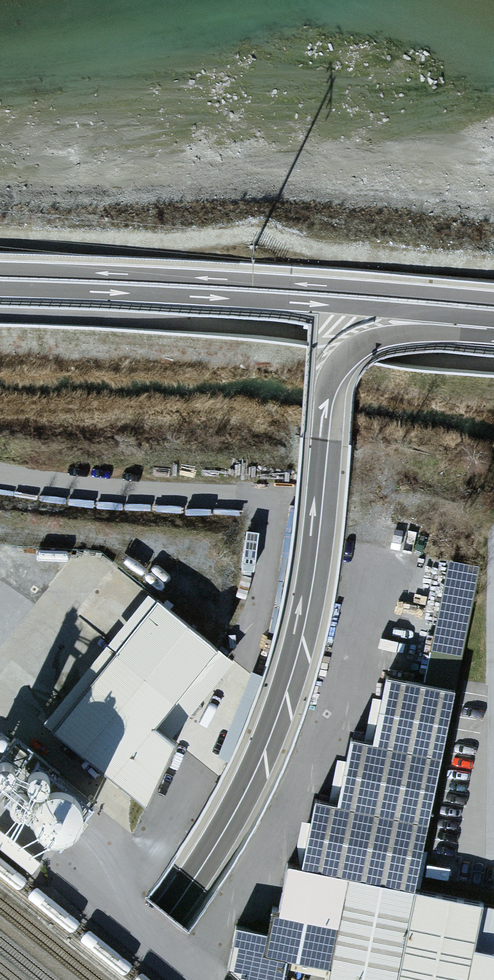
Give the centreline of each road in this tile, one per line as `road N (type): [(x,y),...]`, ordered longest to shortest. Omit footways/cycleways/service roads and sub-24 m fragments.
road 1 (motorway): [(126,979),(232,812),(279,705),(316,546),(326,391),(336,363),(448,305)]
road 2 (track): [(0,238),(165,242),(260,233),(320,253),(493,265)]
road 3 (motorway): [(448,305),(0,285)]

